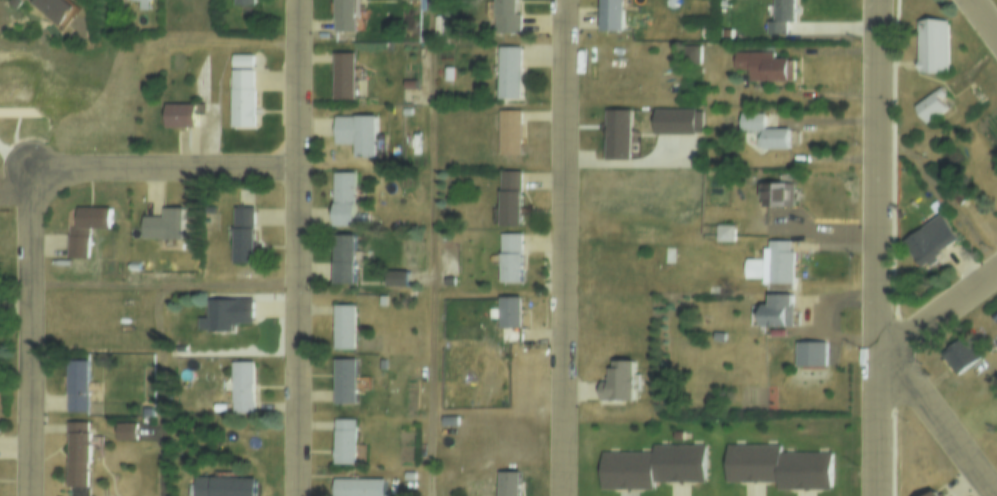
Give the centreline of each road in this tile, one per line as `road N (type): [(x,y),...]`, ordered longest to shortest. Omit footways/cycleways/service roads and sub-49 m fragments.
road 1 (residential): [(26,495),(25,230),(39,189),(74,170),(300,165)]
road 2 (residential): [(881,0),(877,495)]
road 3 (residential): [(561,495),(564,0)]
road 4 (residential): [(298,495),(298,12)]
road 5 (residential): [(994,495),(879,345)]
road 6 (residential): [(996,269),(879,345)]

